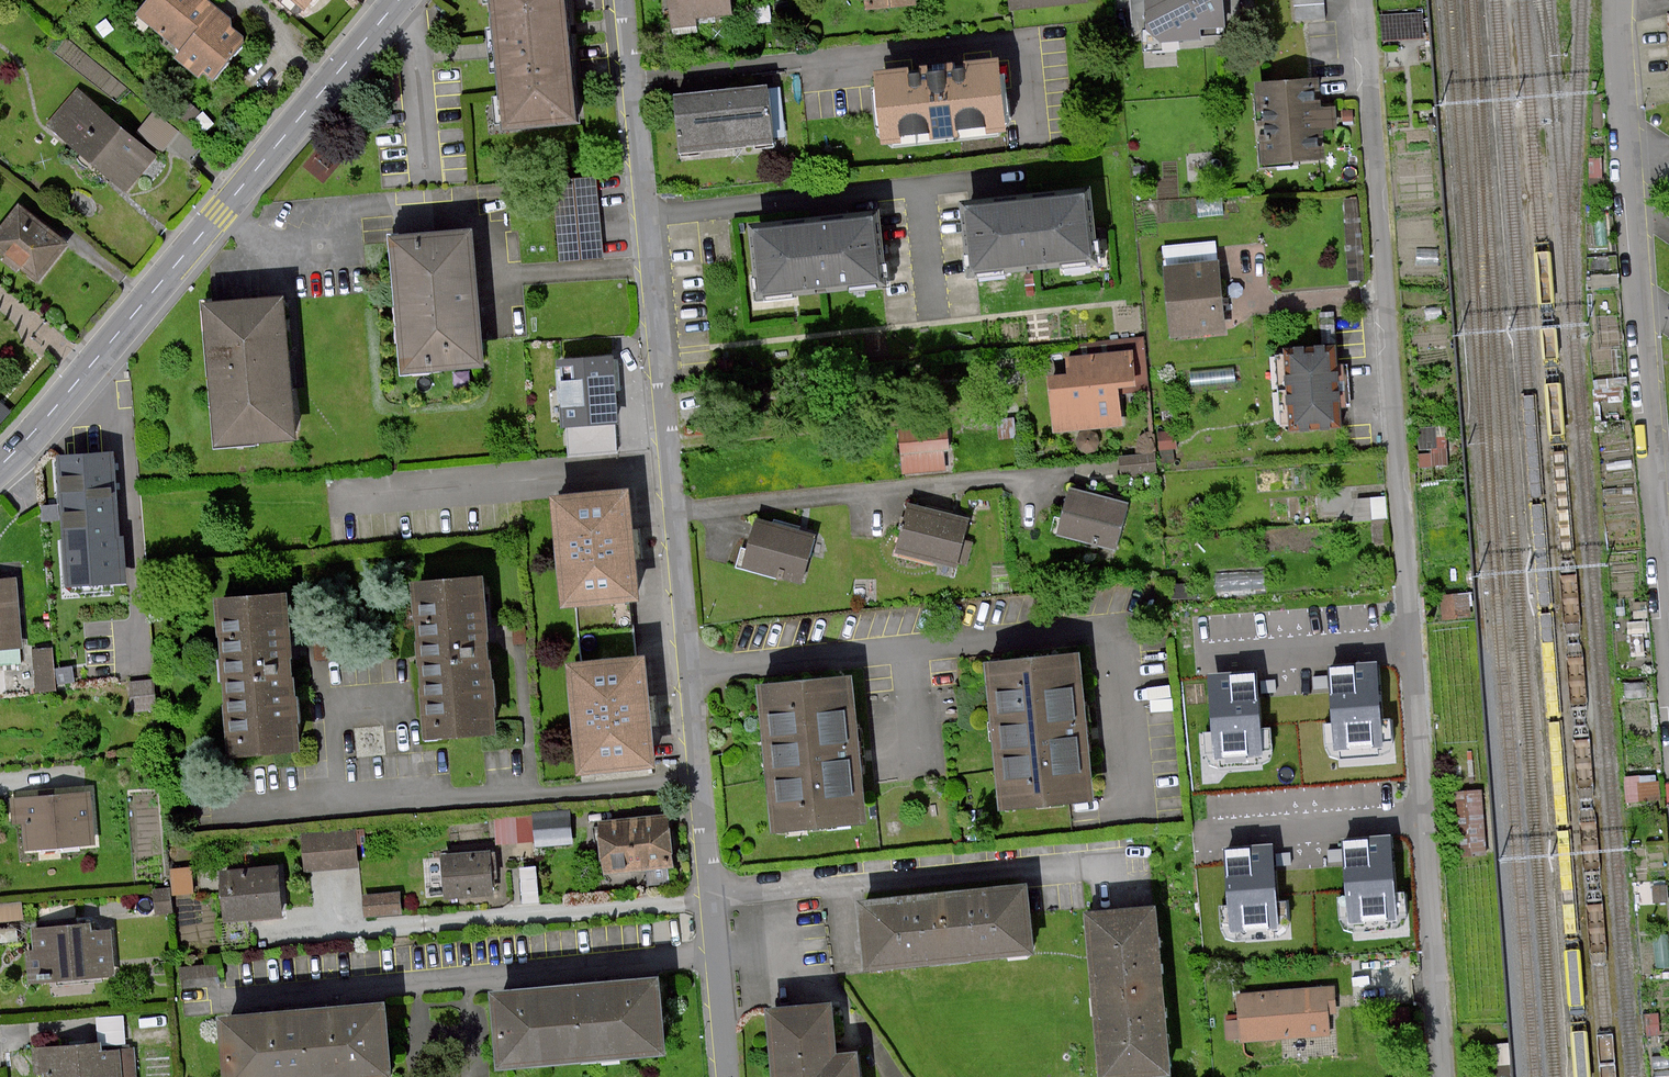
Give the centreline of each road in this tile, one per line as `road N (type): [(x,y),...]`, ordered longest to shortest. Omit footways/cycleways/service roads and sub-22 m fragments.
road 1 (residential): [(623,0),(728,1076)]
road 2 (residential): [(1359,0),(1444,1076)]
road 3 (unclassified): [(1618,0),(1668,669)]
road 4 (tertiary): [(0,466),(398,0)]

